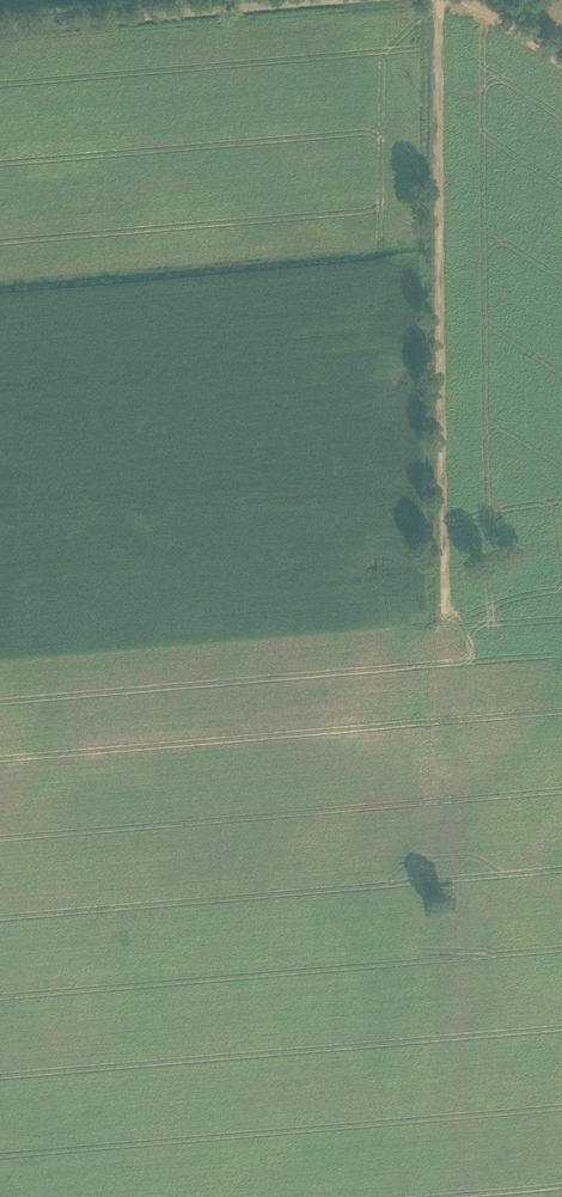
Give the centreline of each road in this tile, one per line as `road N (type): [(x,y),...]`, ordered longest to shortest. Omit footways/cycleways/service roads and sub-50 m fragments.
road 1 (track): [(444,766),(438,0)]
road 2 (unclassified): [(0,29),(342,0)]

